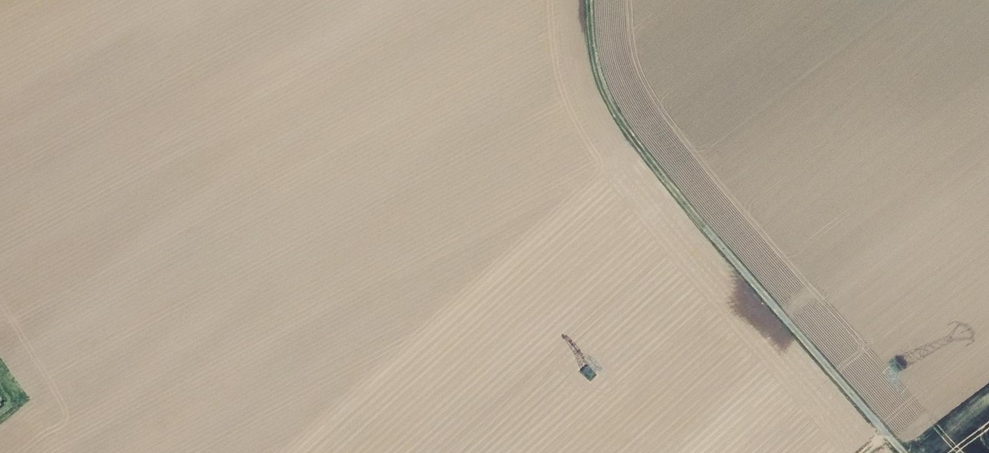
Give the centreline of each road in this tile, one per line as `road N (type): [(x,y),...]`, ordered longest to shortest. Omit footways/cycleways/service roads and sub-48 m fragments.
road 1 (track): [(594,0),(603,89),(632,137),(906,452)]

